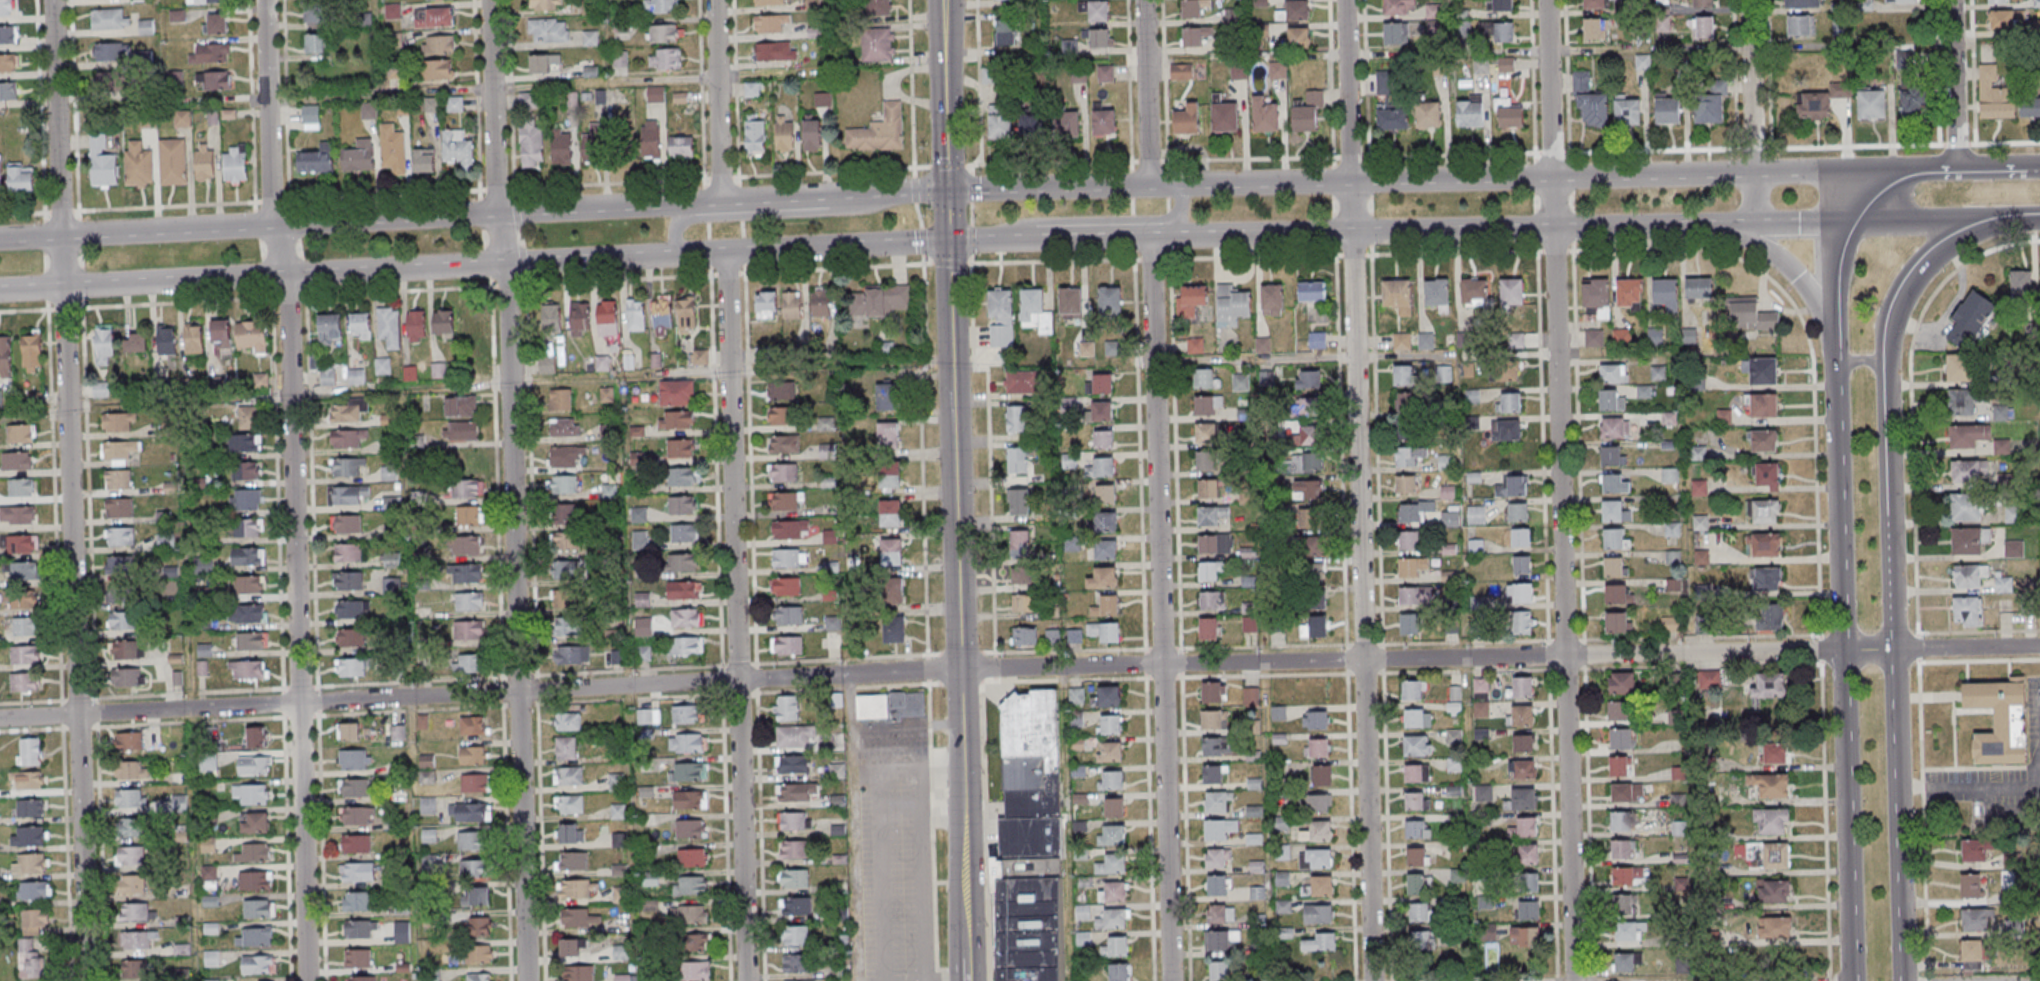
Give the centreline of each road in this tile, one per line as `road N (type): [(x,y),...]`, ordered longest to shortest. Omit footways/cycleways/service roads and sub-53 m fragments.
road 1 (residential): [(2039,646),(960,669),(0,719)]
road 2 (residential): [(307,980),(290,295),(275,224),(266,0)]
road 3 (residential): [(87,980),(52,0)]
road 4 (residential): [(526,980),(493,0)]
road 5 (residential): [(1573,980),(1546,0)]
road 6 (residential): [(1372,980),(1345,0)]
road 7 (secondary): [(1854,226),(1836,271),(1832,318),(1851,980)]
road 8 (tertiary): [(1905,170),(1148,186)]
road 9 (residential): [(1170,980),(1150,237)]
road 10 (tertiary): [(966,980),(948,242)]
road 11 (residential): [(746,980),(724,253)]
road 12 (tertiary): [(0,288),(724,253)]
road 13 (tertiary): [(721,202),(0,239)]
road 14 (tertiary): [(1150,237),(1854,226)]
road 15 (secondary): [(1894,649),(1886,352),(1895,306),(1944,245),(1995,221)]
road 16 (secondary): [(1903,980),(1894,649)]
road 17 (residential): [(1754,225),(1749,0)]
road 18 (tertiary): [(724,253),(948,242)]
road 19 (residential): [(721,202),(714,0)]
road 20 (tertiary): [(1148,186),(947,192)]
road 21 (tertiary): [(947,192),(942,0)]
road 22 (residential): [(1148,186),(1143,0)]
road 23 (residential): [(1956,169),(1951,0)]
road 24 (tertiary): [(1854,226),(1995,221)]
road 25 (secondary): [(1754,225),(1762,245),(1832,318)]
road 26 (tertiary): [(947,192),(827,197)]

